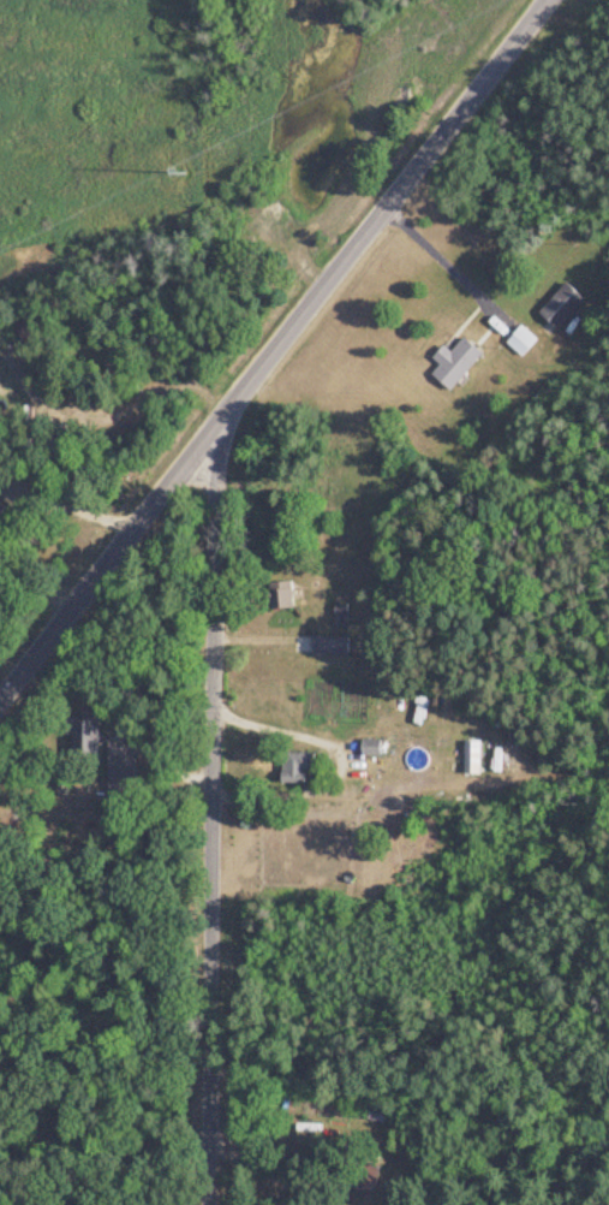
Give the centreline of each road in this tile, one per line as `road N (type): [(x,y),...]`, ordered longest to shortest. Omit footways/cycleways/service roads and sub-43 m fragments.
road 1 (residential): [(0,693),(540,0)]
road 2 (residential): [(214,1204),(217,499),(227,406)]

